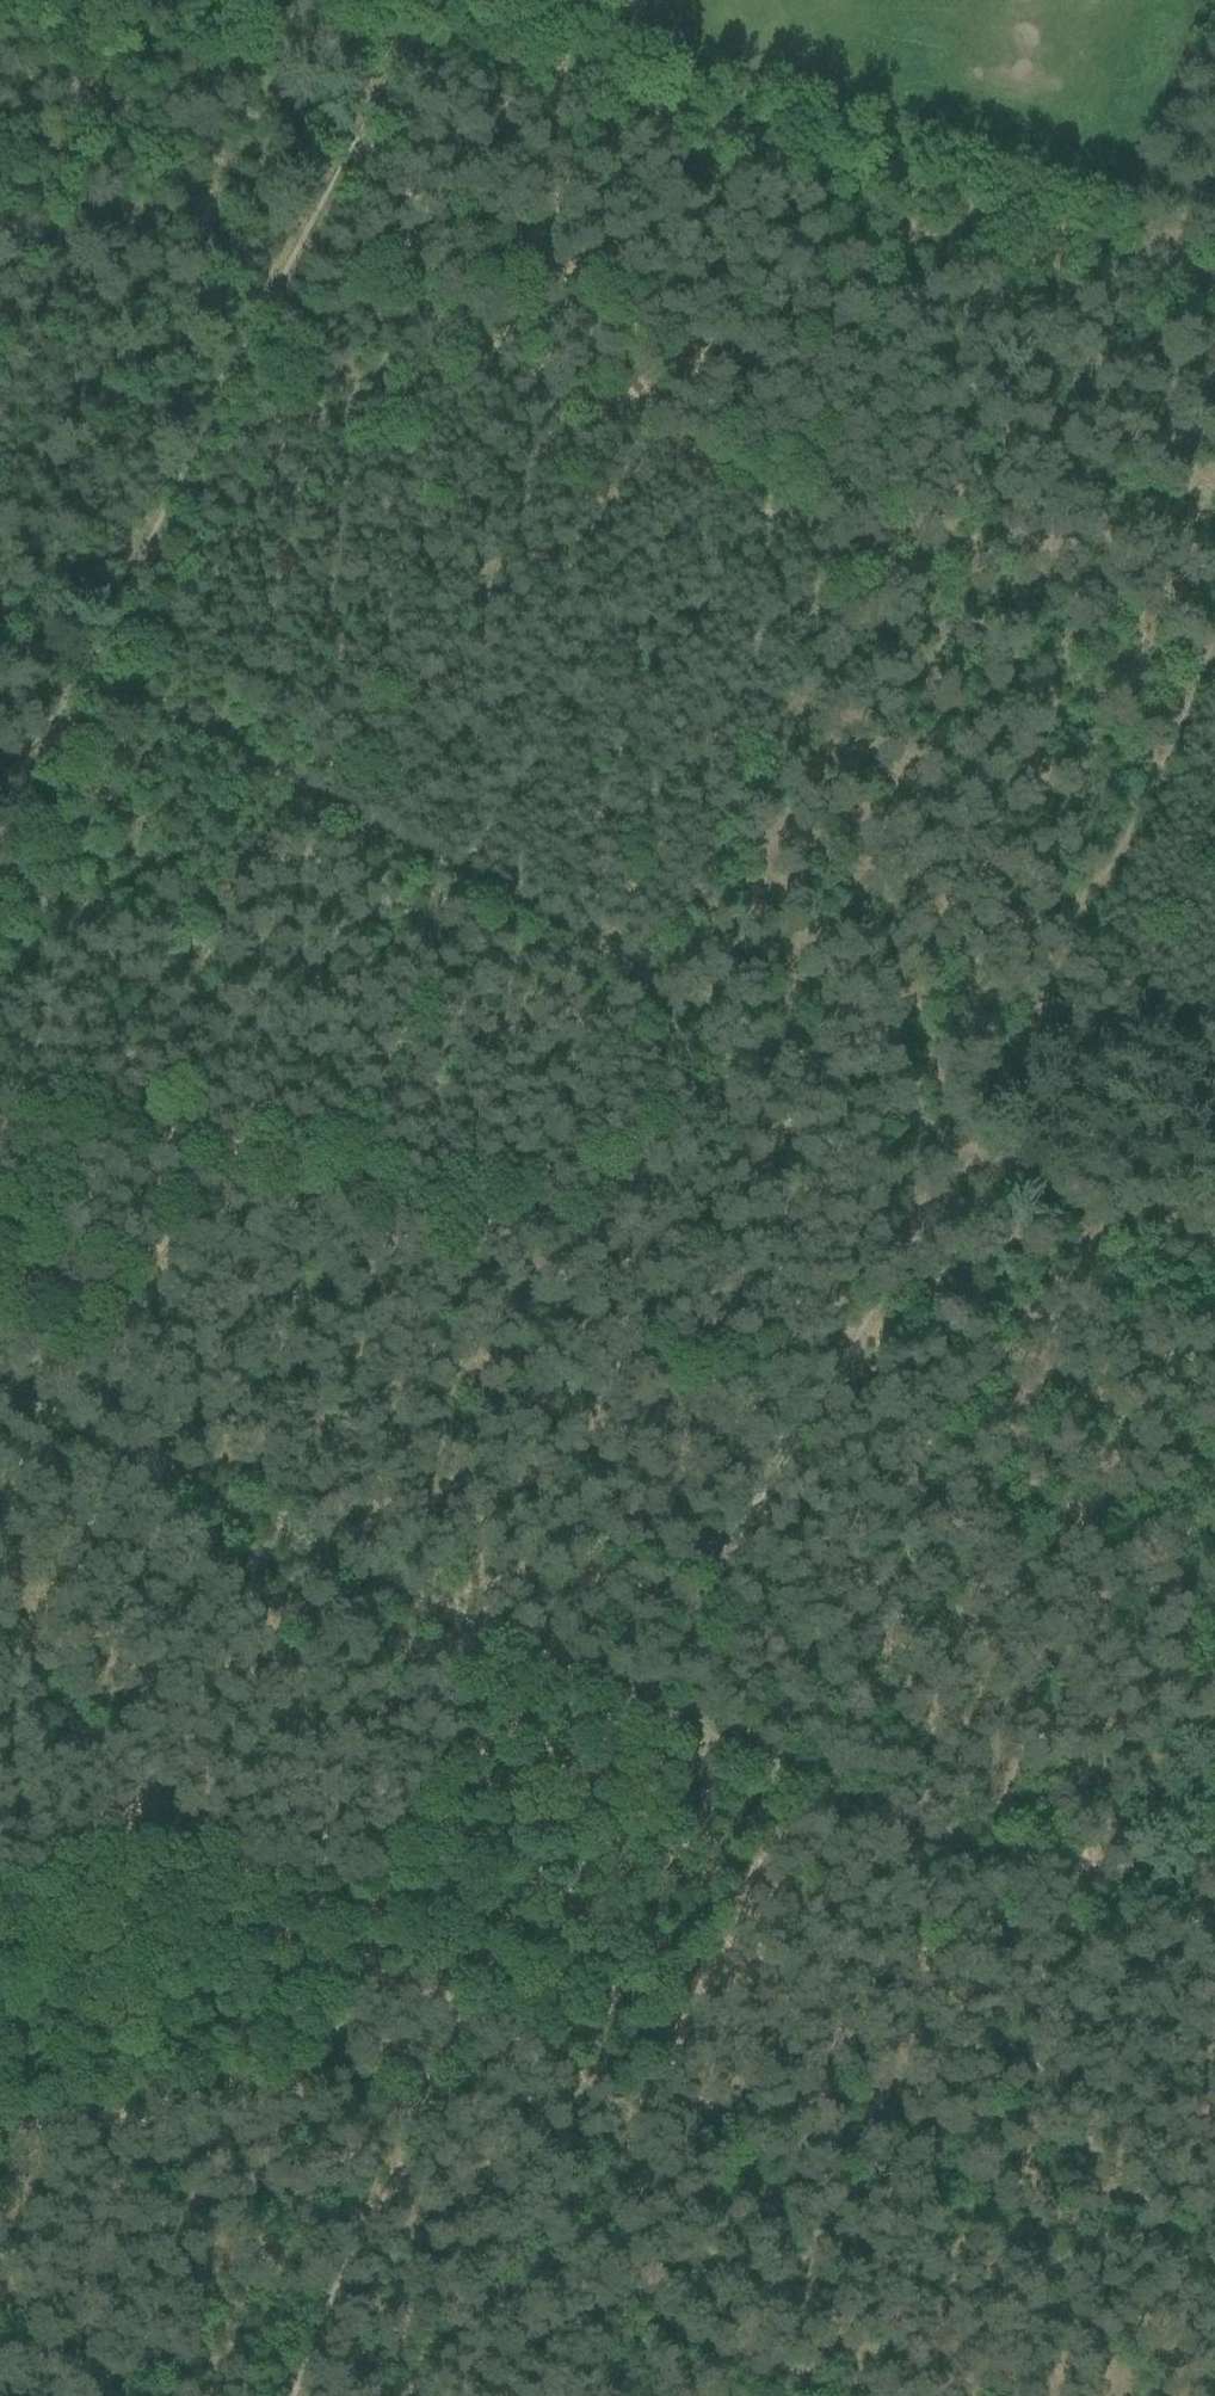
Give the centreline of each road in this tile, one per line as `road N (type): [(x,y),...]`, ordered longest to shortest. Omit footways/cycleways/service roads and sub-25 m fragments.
road 1 (track): [(95,667),(408,35),(1214,292)]
road 2 (track): [(1214,670),(984,1119)]
road 3 (track): [(0,853),(95,667)]

